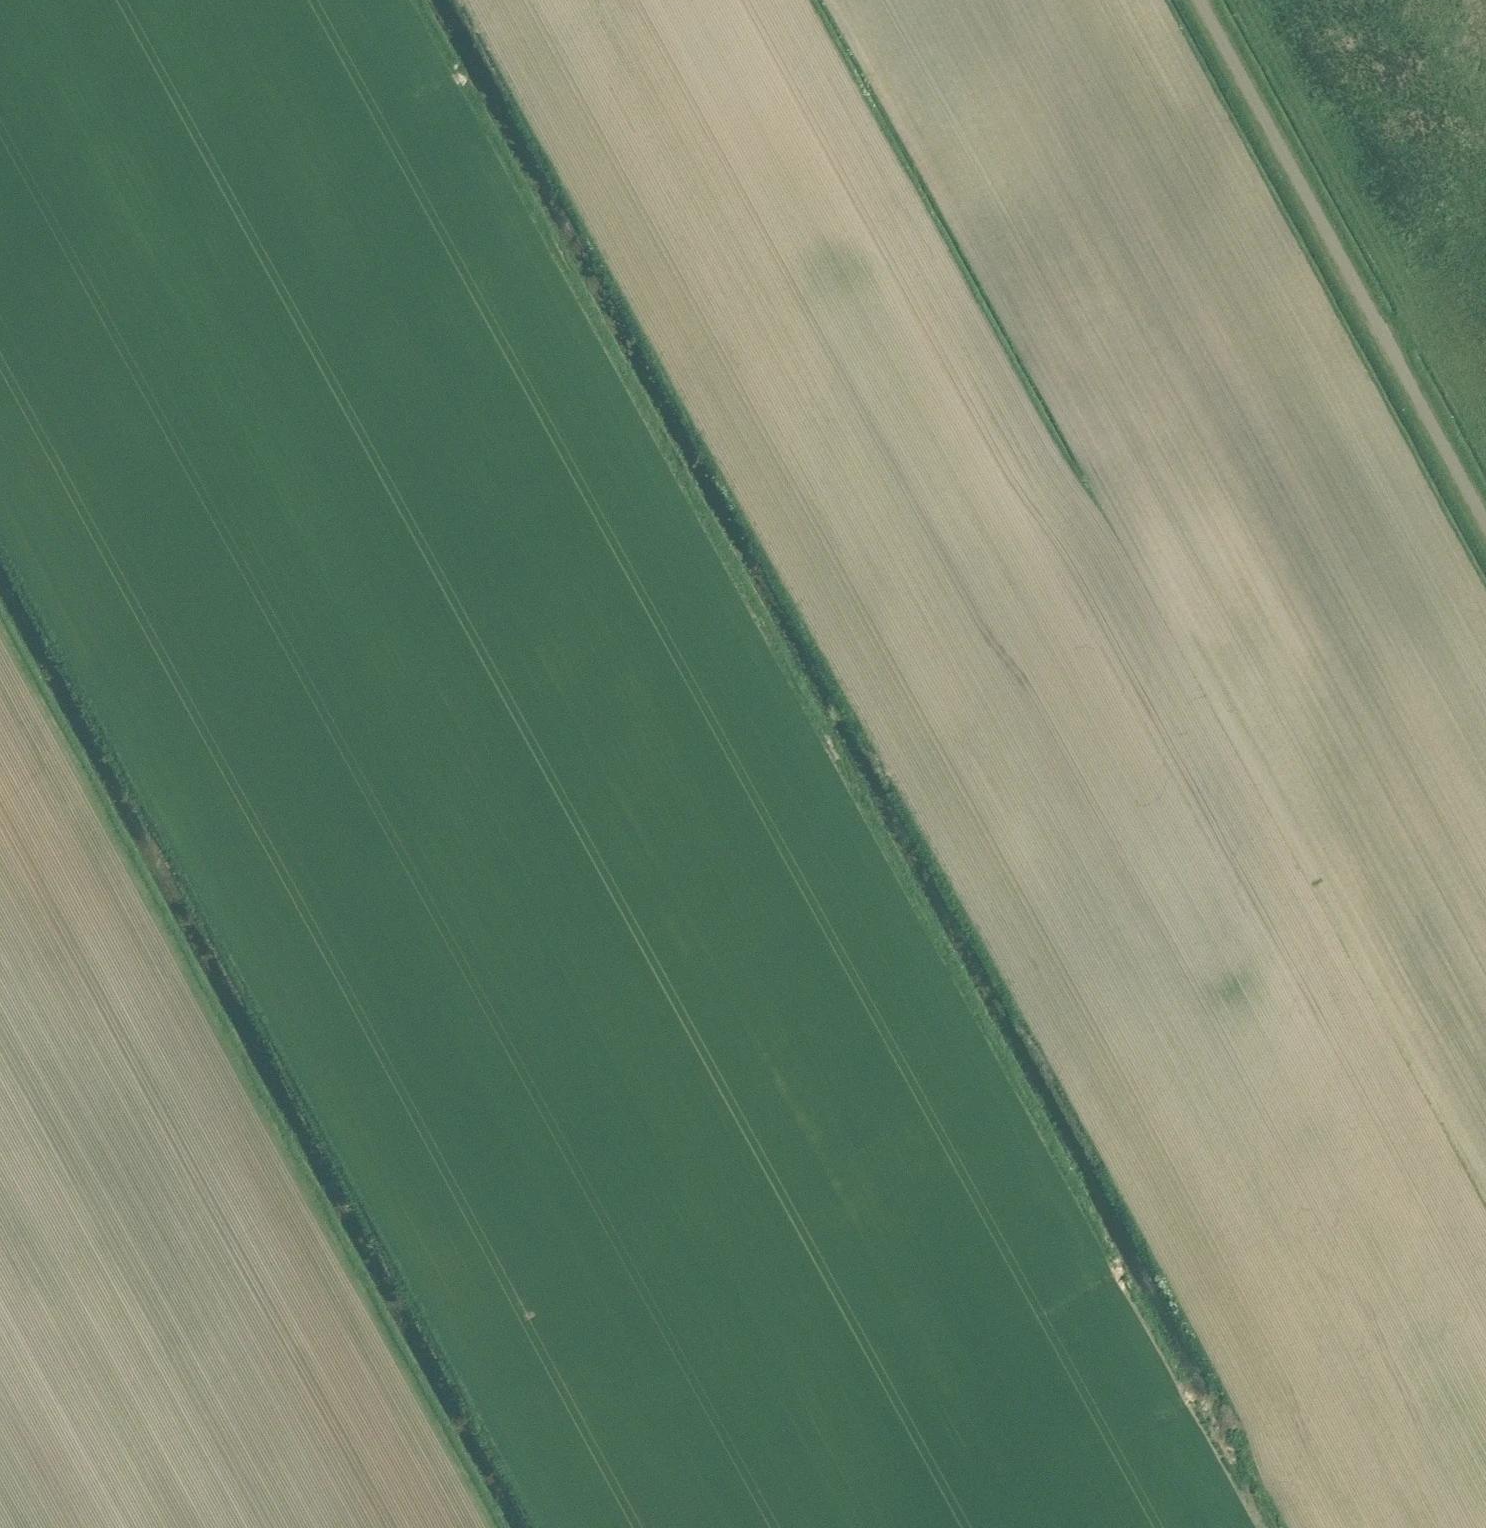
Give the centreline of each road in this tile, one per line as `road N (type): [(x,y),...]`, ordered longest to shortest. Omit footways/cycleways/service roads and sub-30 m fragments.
road 1 (unclassified): [(1485,526),(1200,0)]

